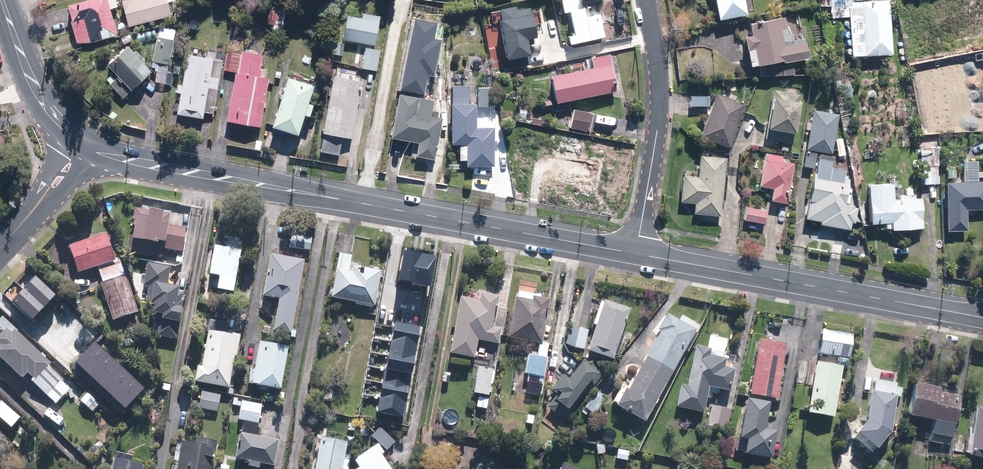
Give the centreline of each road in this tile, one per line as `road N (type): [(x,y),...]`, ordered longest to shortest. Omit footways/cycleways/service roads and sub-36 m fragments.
road 1 (secondary): [(87,148),(636,254)]
road 2 (secondary): [(636,254),(982,318)]
road 3 (residential): [(646,0),(658,128),(636,254)]
road 4 (secondary): [(2,0),(43,110),(87,148)]
road 5 (tertiary): [(0,250),(87,148)]

